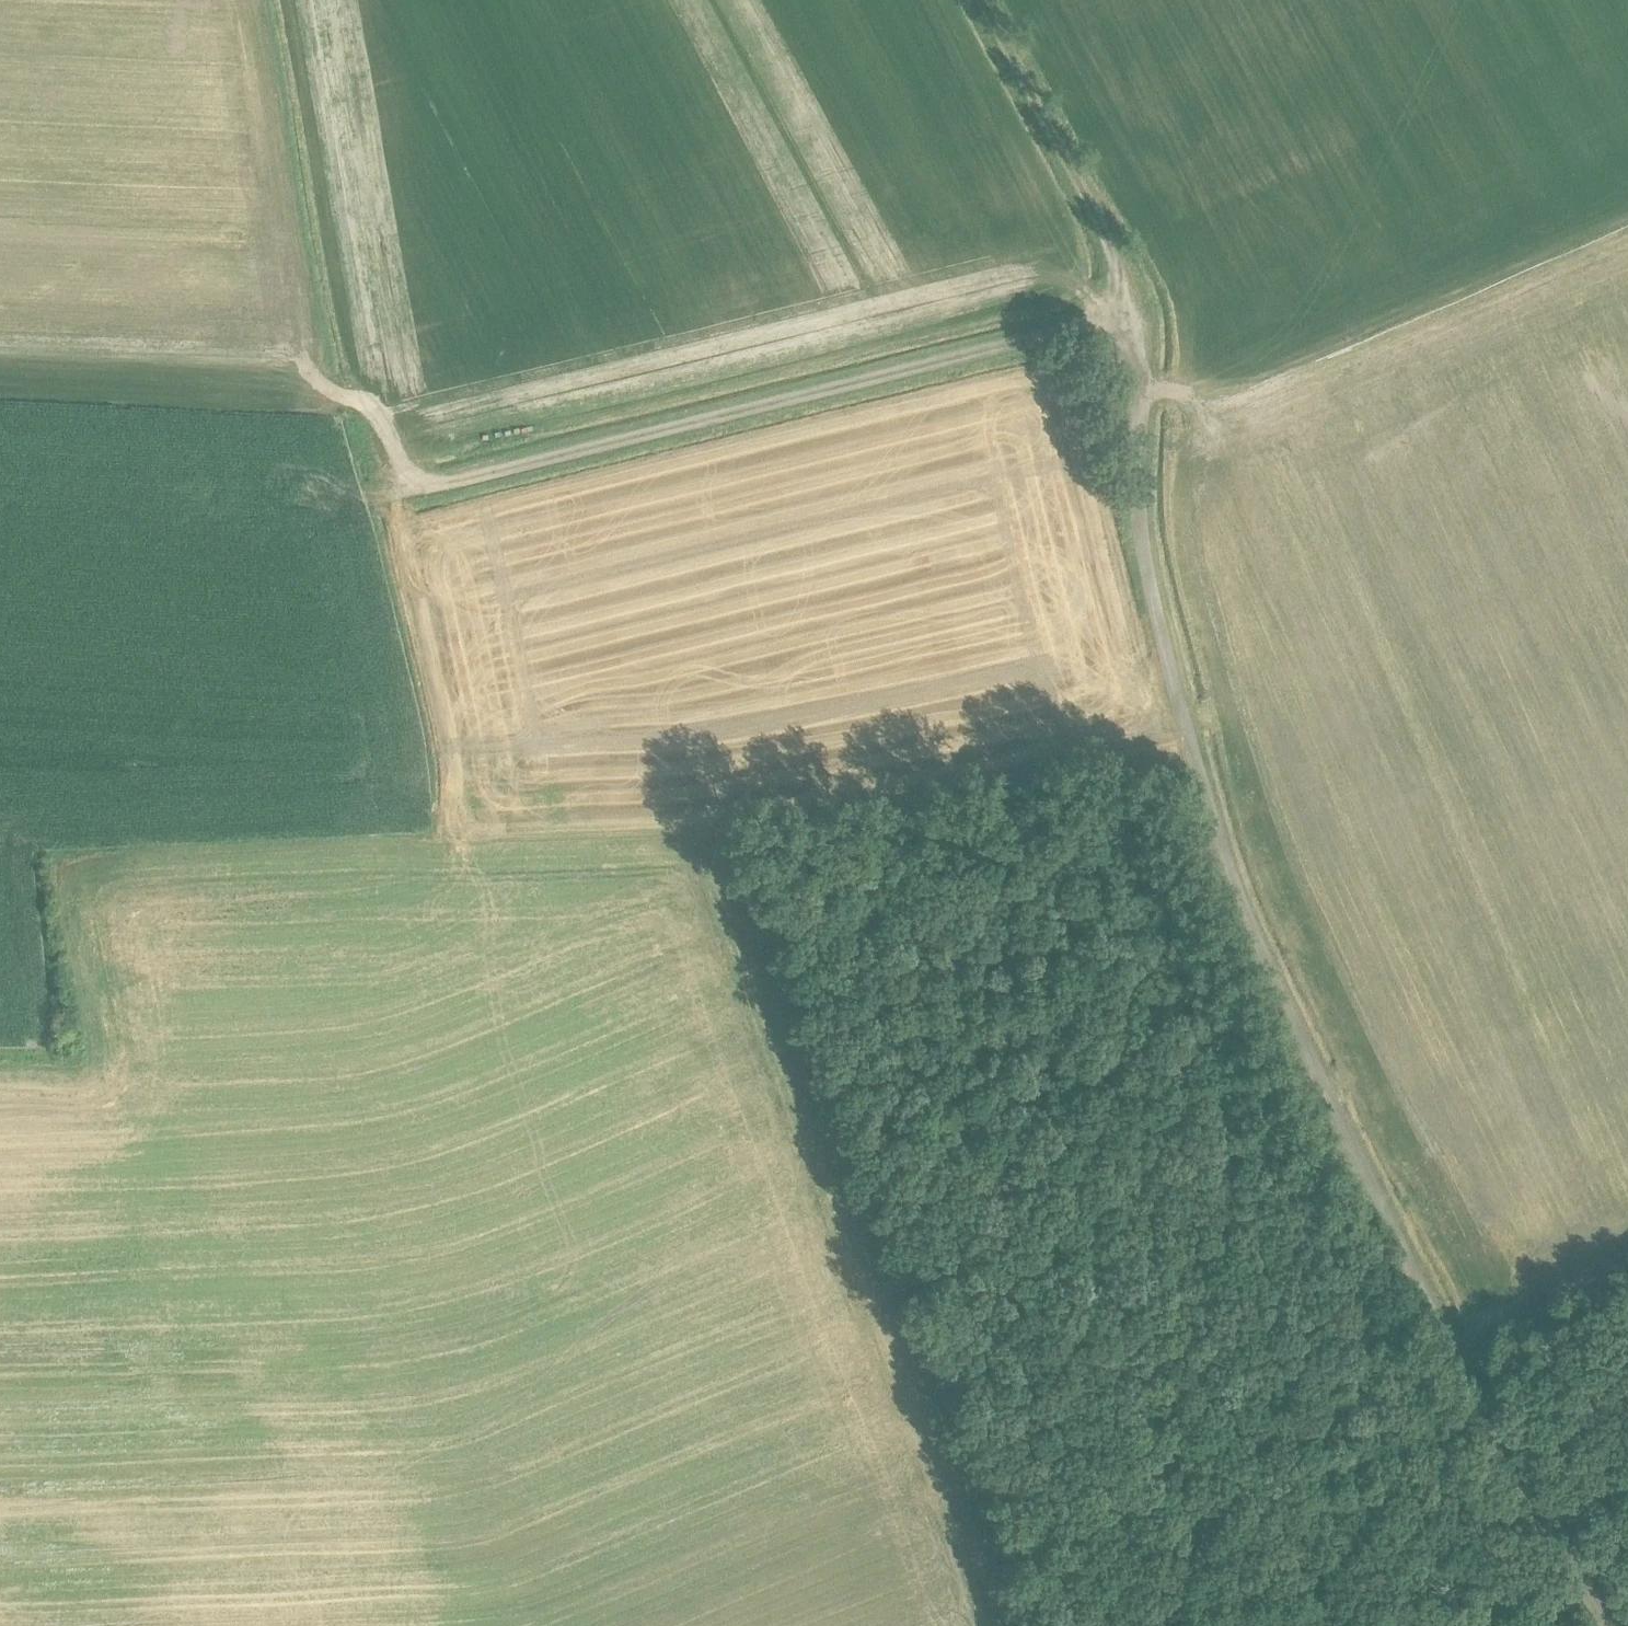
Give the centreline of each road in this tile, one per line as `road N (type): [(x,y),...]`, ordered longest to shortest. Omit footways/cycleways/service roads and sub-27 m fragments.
road 1 (track): [(1613,1625),(1488,1411),(1231,885),(1139,546),(1141,355)]
road 2 (track): [(1141,355),(1098,336),(1067,339),(435,484),(409,474),(367,408),(325,386)]
road 3 (track): [(1141,355),(1137,313),(1116,254),(981,0)]

